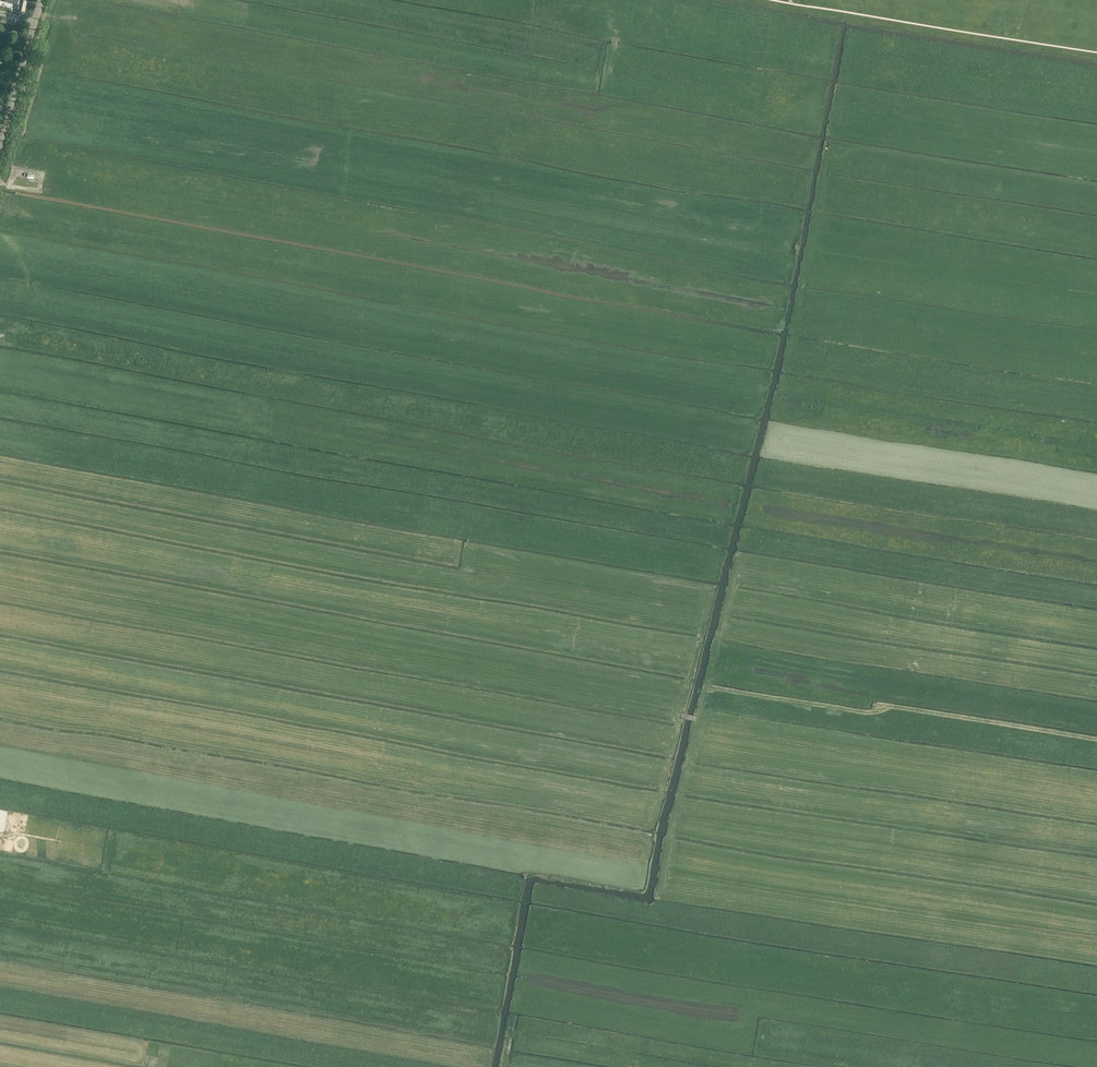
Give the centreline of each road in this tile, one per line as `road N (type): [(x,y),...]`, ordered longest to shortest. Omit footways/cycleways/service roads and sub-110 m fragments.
road 1 (tertiary): [(0,144),(42,0)]

